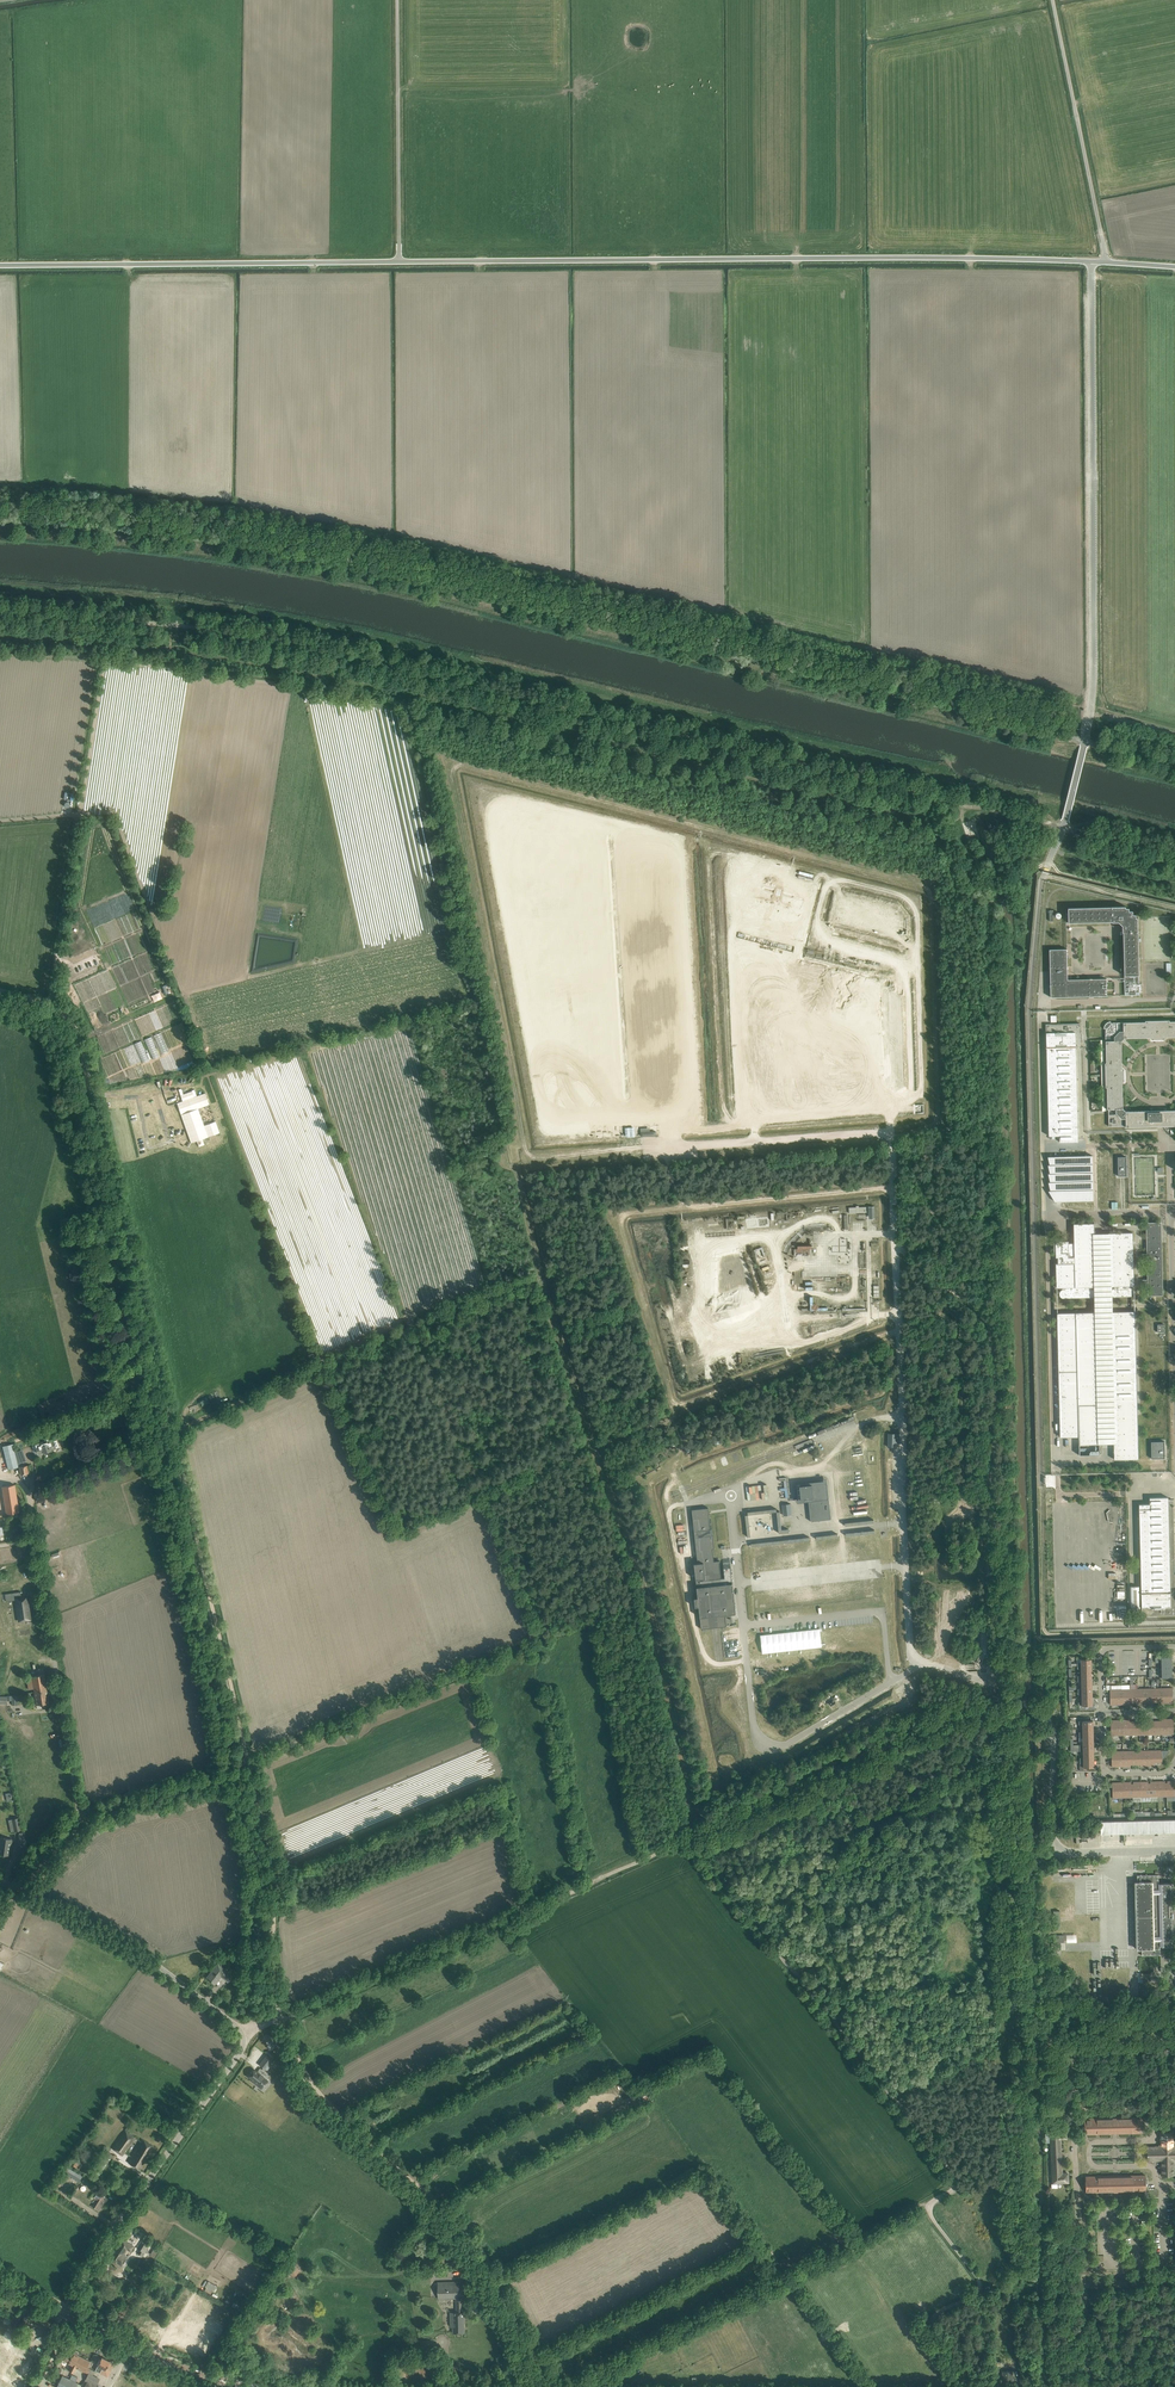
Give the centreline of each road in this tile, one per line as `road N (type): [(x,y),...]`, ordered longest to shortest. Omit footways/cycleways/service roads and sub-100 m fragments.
road 1 (track): [(279,2020),(274,1862),(81,1046),(70,1019),(49,1004)]
road 2 (track): [(1010,1693),(279,2020)]
road 3 (unclassified): [(1106,262),(399,261)]
road 4 (unclassified): [(67,2315),(244,2038),(154,1963),(21,1889)]
road 5 (track): [(30,1505),(46,1484),(172,1440),(183,1427),(542,1271)]
road 6 (unclassified): [(972,2386),(931,2328),(939,2311),(973,2297),(980,2284),(929,2207),(955,2186),(953,2177),(786,1963)]
road 7 (track): [(889,1189),(631,1212),(621,1220),(679,1425),(674,1466),(680,1484)]
road 8 (track): [(894,1233),(846,1234),(817,1220),(774,1240),(714,1247),(698,1294),(712,1347),(734,1351),(788,1332),(817,1340),(897,1315)]
road 9 (track): [(993,1682),(992,1333),(975,1309),(895,1247)]
road 10 (track): [(552,2386),(475,2242),(311,2080),(279,2020)]
road 11 (unclassified): [(1090,2386),(1072,2071),(1095,2045),(1174,2039)]
road 12 (unclassified): [(21,1889),(78,1818),(26,1489)]
road 13 (track): [(570,2386),(929,2207)]
road 14 (unclassified): [(399,261),(0,265)]
road 15 (unclassified): [(1174,1850),(1059,1851),(1052,1729),(1010,1693)]
road 16 (unclassified): [(1106,262),(1052,0)]
road 17 (unclassified): [(399,261),(397,0)]
road 18 (track): [(688,1504),(669,1507),(668,1514),(704,1657),(719,1666),(748,1661)]
road 19 (secondary): [(246,2386),(163,2360),(67,2315)]
road 20 (track): [(49,1004),(75,817)]
road 21 (track): [(901,1416),(866,1422),(820,1467),(761,1466),(741,1485)]
road 22 (track): [(78,1818),(248,1763)]
road 23 (track): [(786,1963),(695,1835)]
road 24 (residential): [(1174,1646),(1104,1649),(1102,1713)]
road 25 (residential): [(1102,1713),(1106,1773),(1161,1773),(1174,1760)]

